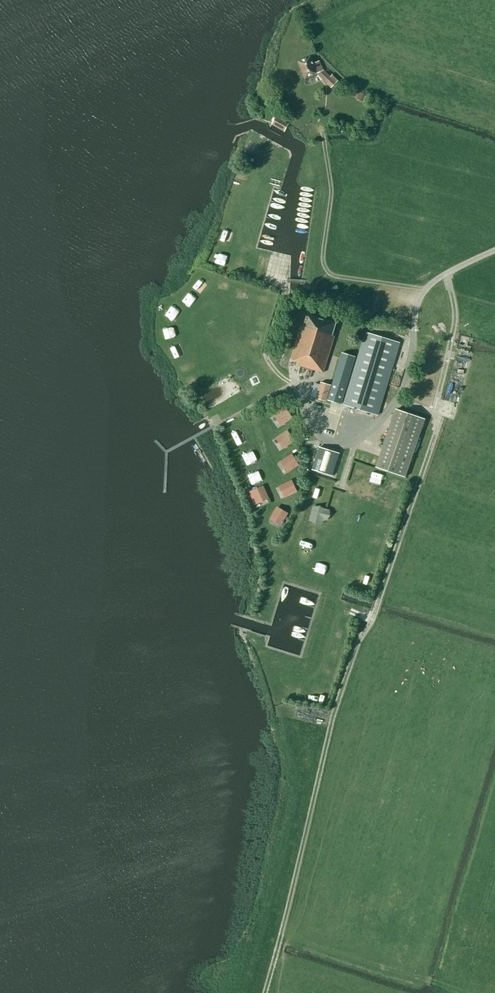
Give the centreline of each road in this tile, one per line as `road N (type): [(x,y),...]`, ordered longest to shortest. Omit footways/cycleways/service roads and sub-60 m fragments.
road 1 (track): [(400,403),(439,417),(332,718),(264,992)]
road 2 (track): [(426,289),(326,269),(331,191),(324,138)]
road 3 (track): [(276,247),(272,278),(281,301),(265,340),(269,365),(295,385)]
road 4 (track): [(434,415),(455,319),(447,273)]
road 5 (unclassified): [(494,250),(430,285),(414,330)]

